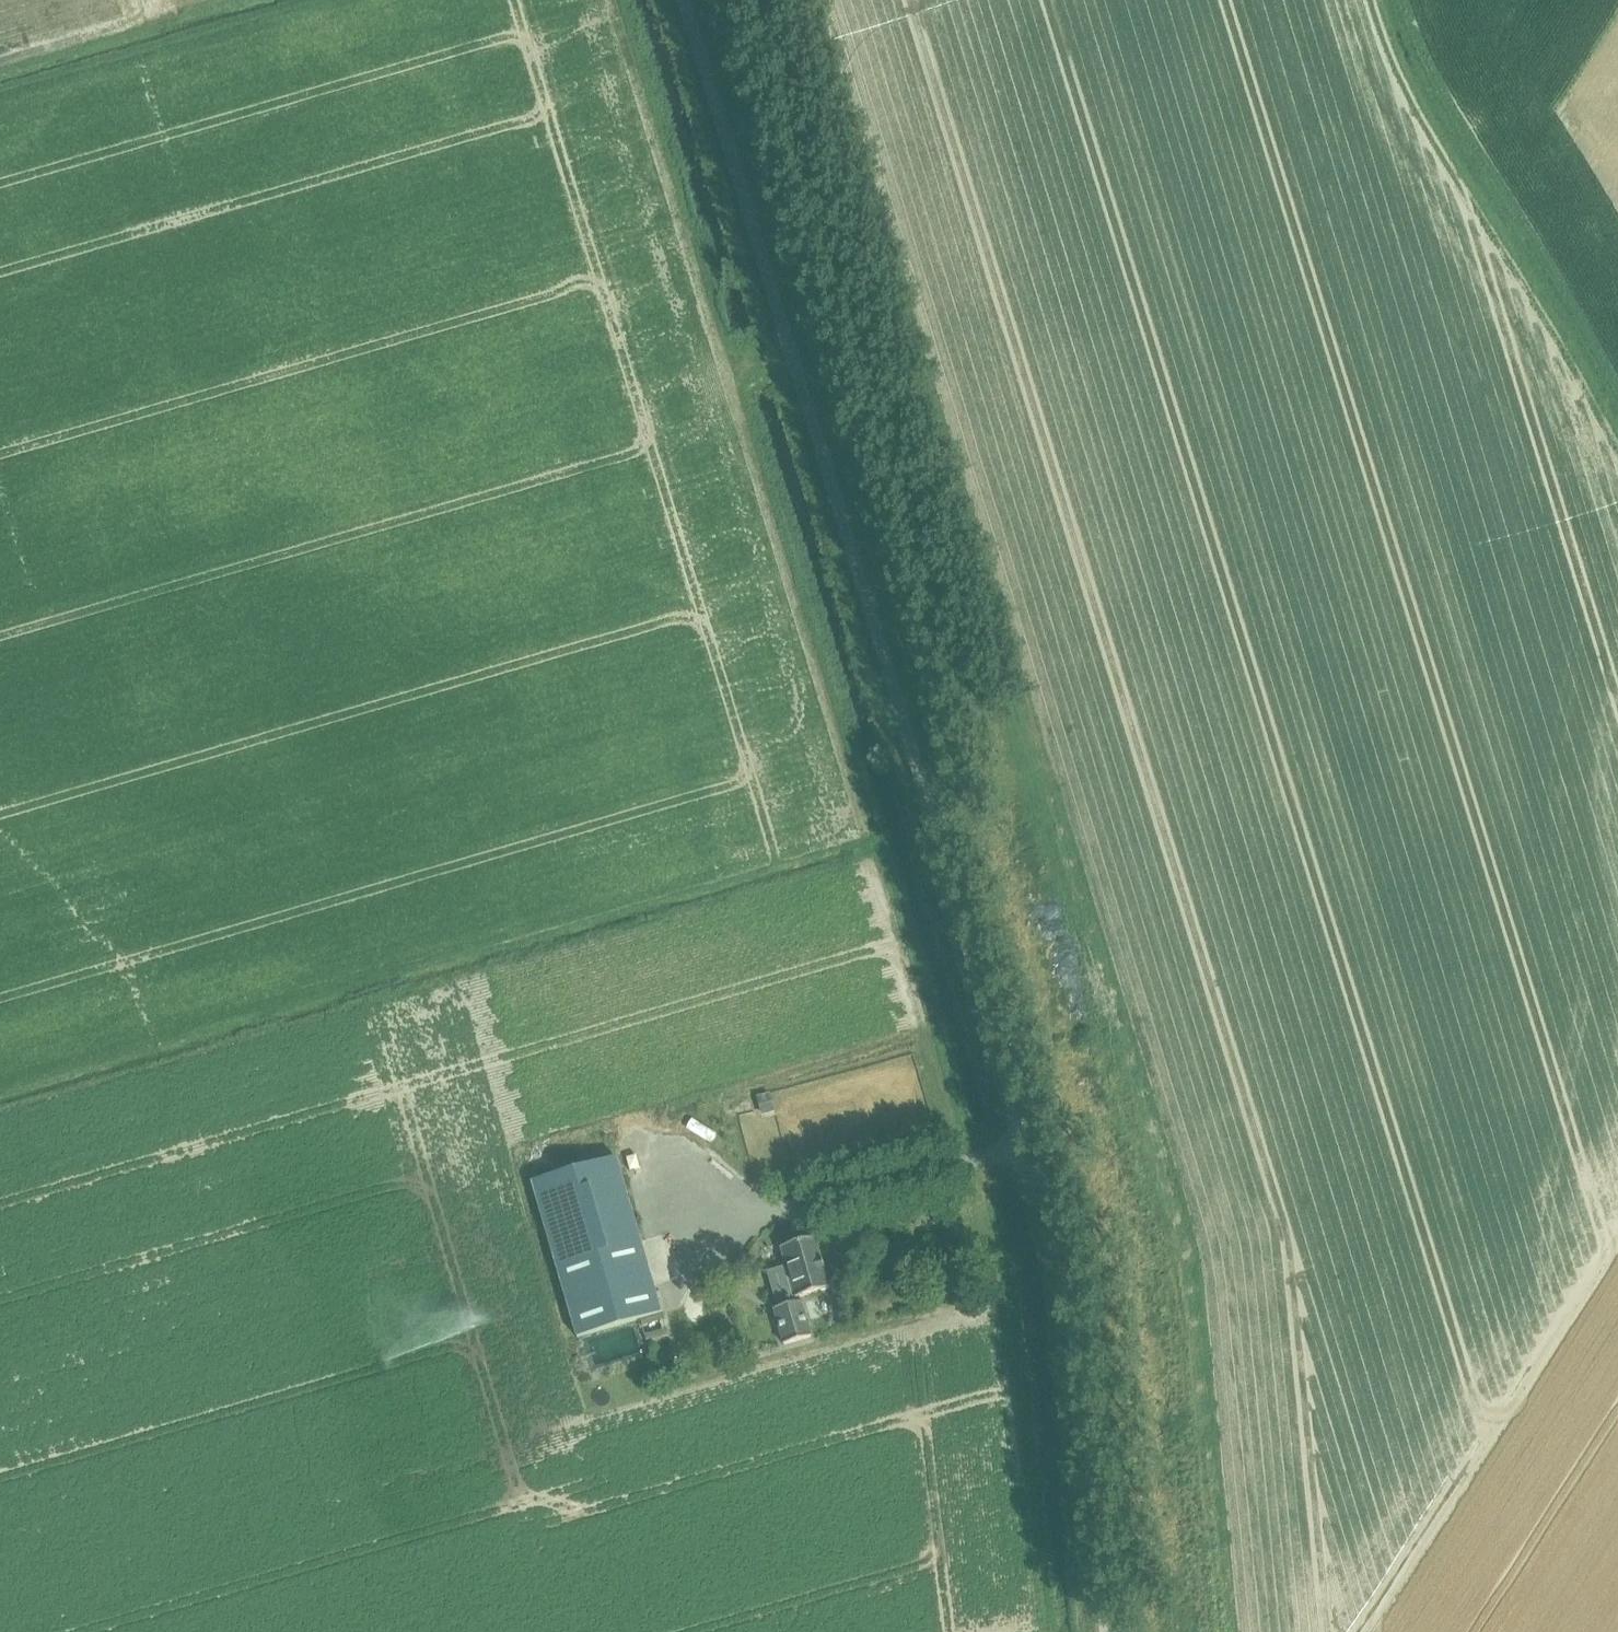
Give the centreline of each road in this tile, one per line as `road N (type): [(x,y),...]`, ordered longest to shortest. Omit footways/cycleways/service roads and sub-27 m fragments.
road 1 (unclassified): [(1074,1631),(1012,1163),(649,0)]

